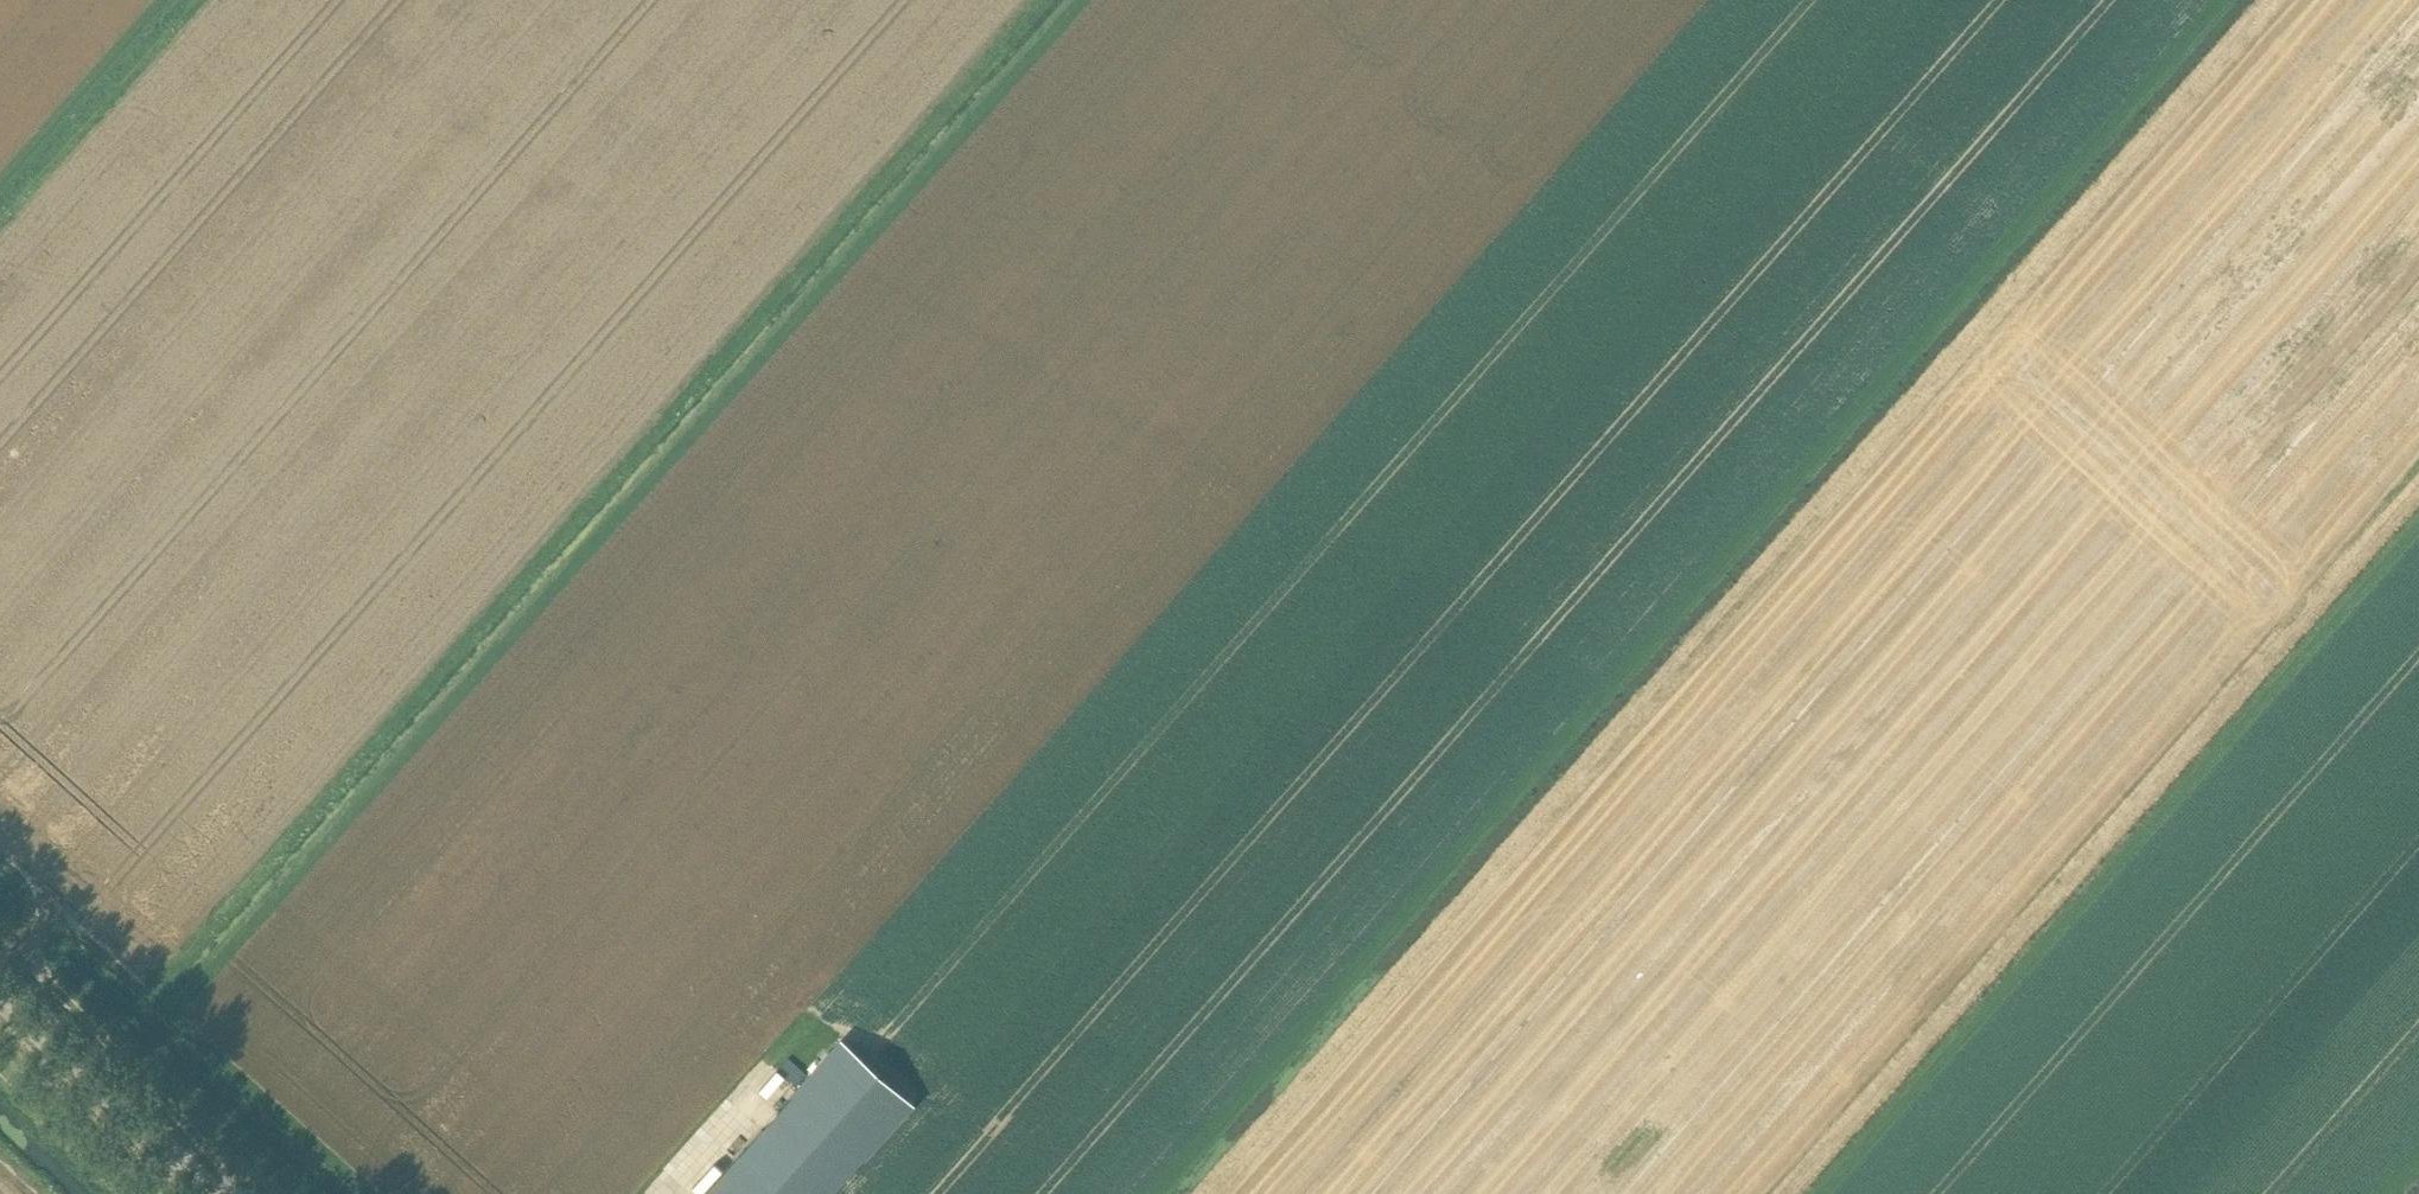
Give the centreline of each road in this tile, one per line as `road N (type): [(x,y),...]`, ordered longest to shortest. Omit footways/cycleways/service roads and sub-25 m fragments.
road 1 (tertiary): [(219,1193),(0,998)]

